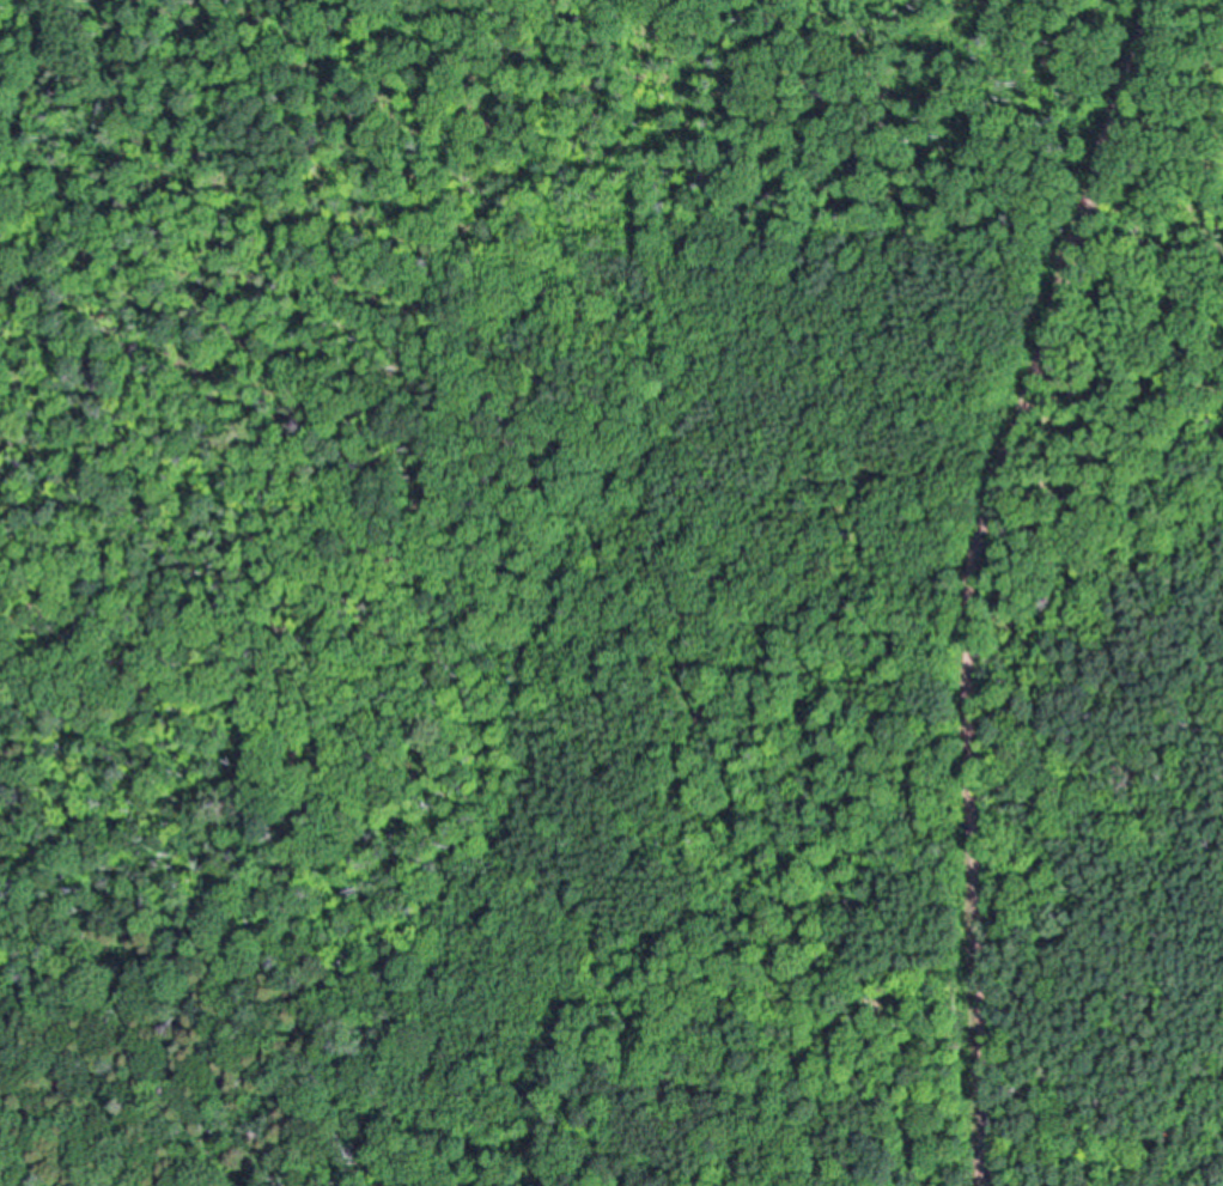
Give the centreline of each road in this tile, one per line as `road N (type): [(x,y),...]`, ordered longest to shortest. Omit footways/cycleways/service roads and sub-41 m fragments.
road 1 (residential): [(978,1185),(967,683),(976,551),(1154,0)]

